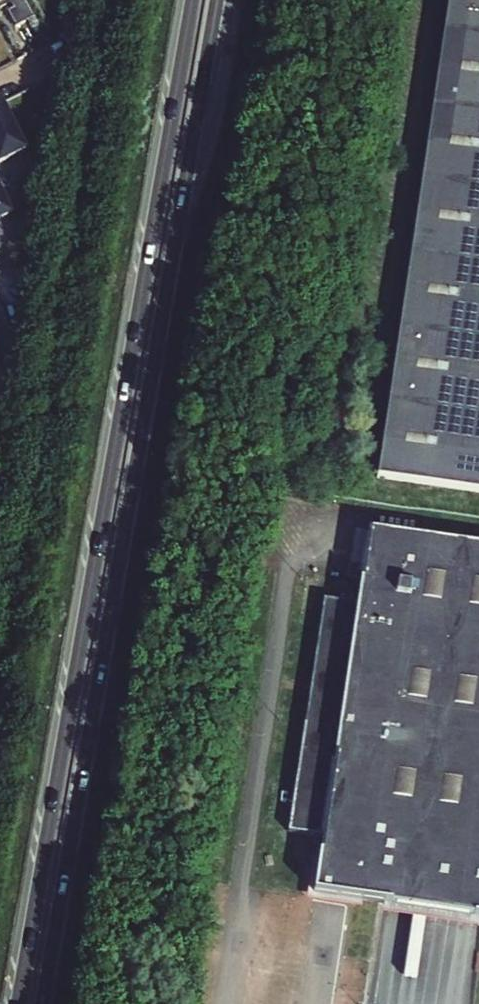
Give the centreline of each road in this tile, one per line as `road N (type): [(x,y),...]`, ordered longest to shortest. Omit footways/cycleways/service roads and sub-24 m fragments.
road 1 (trunk): [(195,0),(19,1003)]
road 2 (trunk): [(43,1003),(218,0)]

